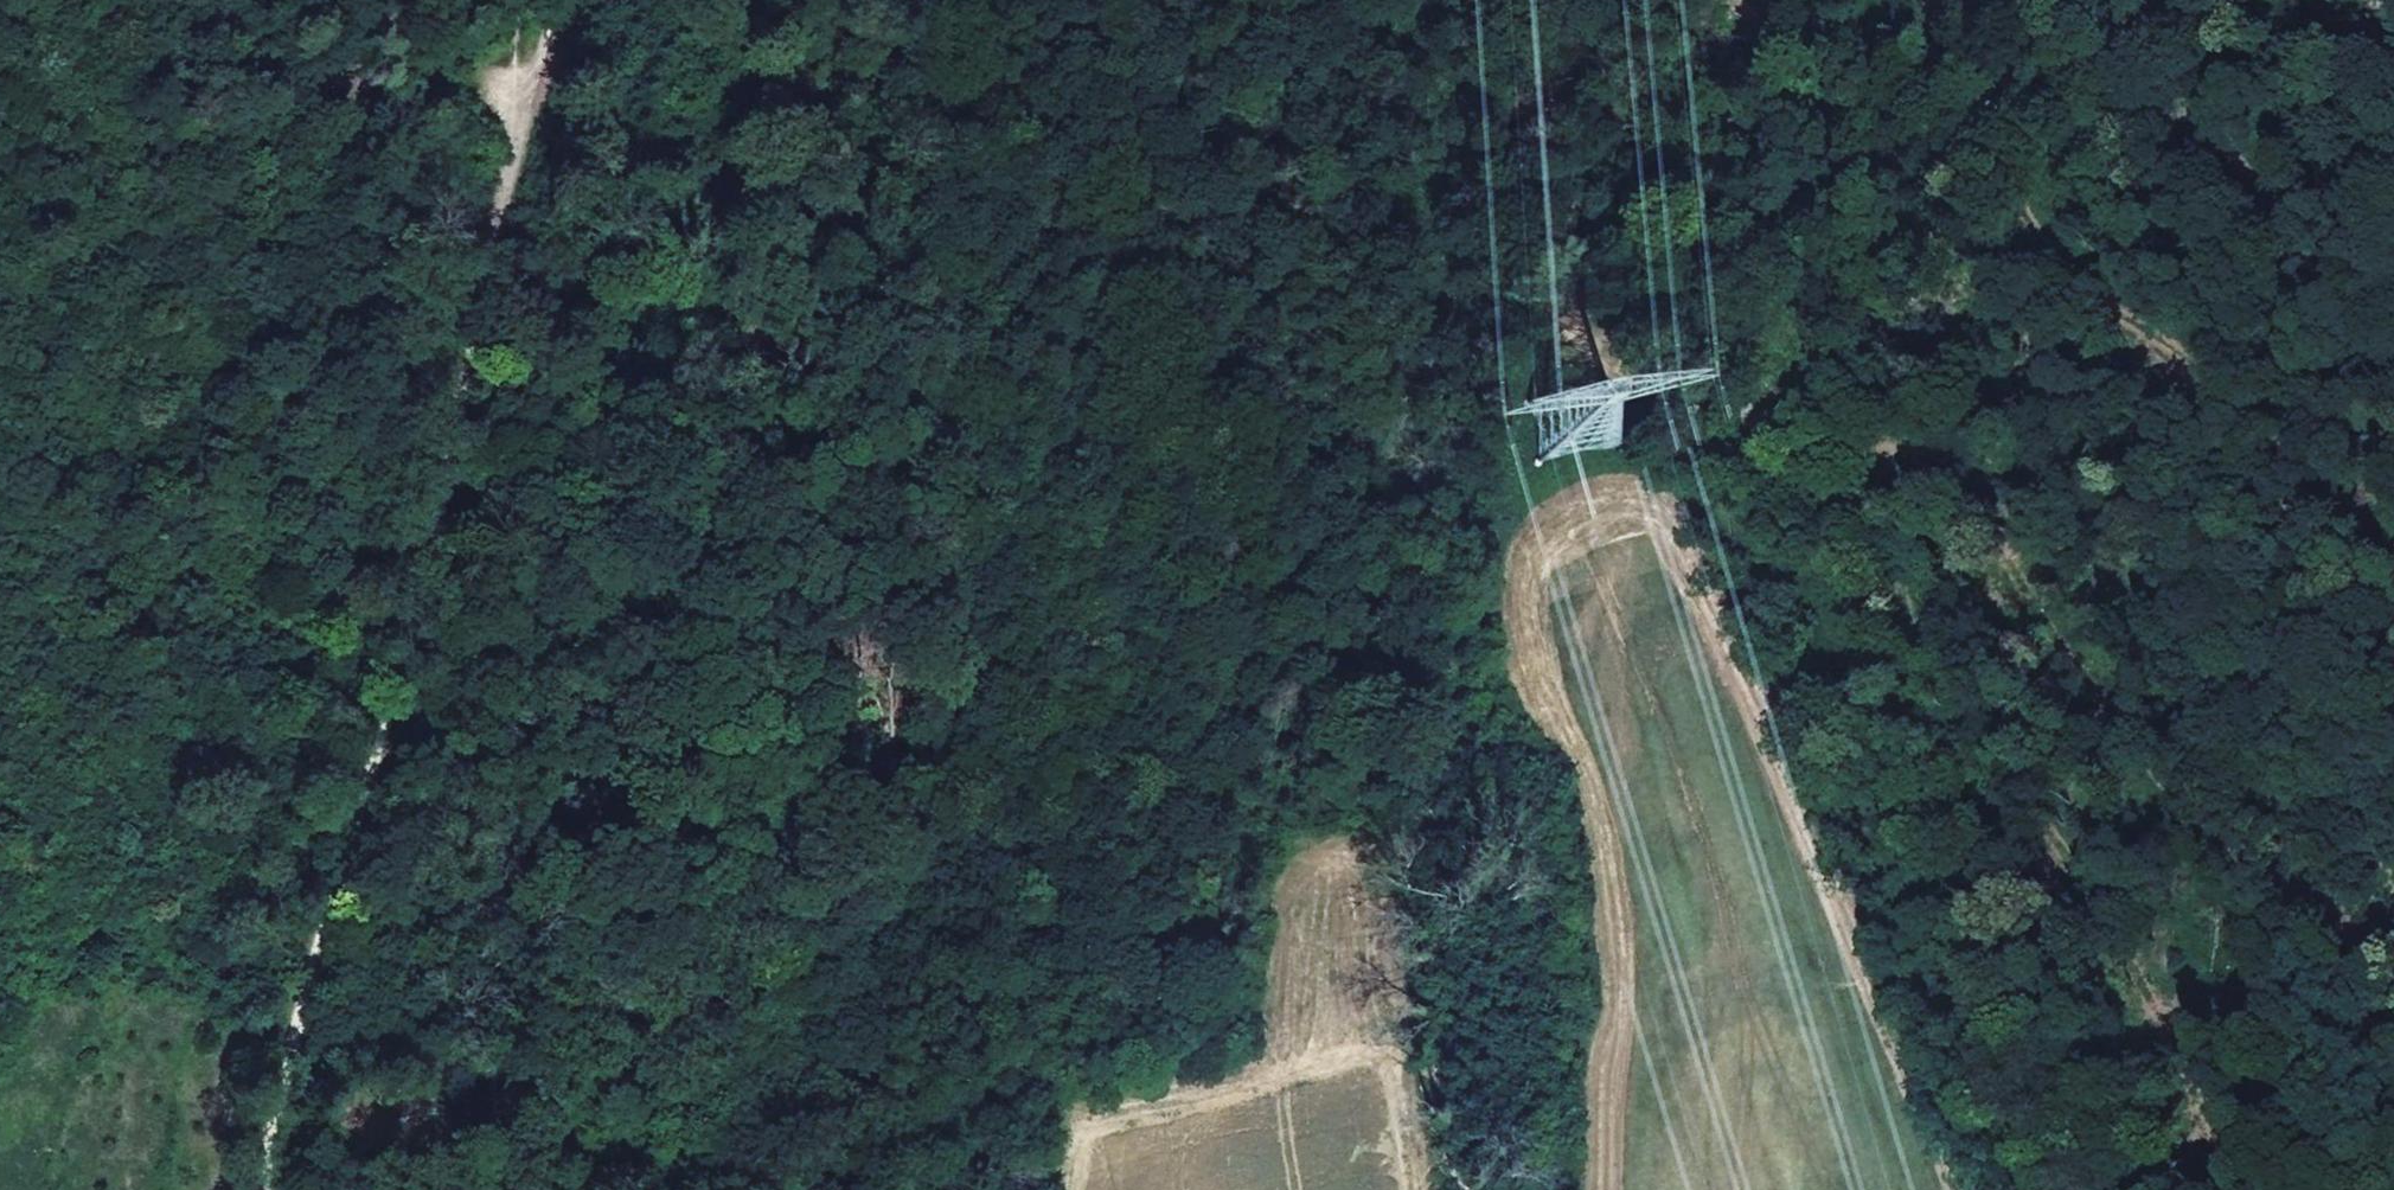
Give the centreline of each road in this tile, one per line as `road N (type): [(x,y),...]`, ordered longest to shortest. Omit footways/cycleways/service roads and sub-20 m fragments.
road 1 (track): [(272,1189),(543,53)]
road 2 (track): [(2393,253),(2247,152),(2138,0)]

